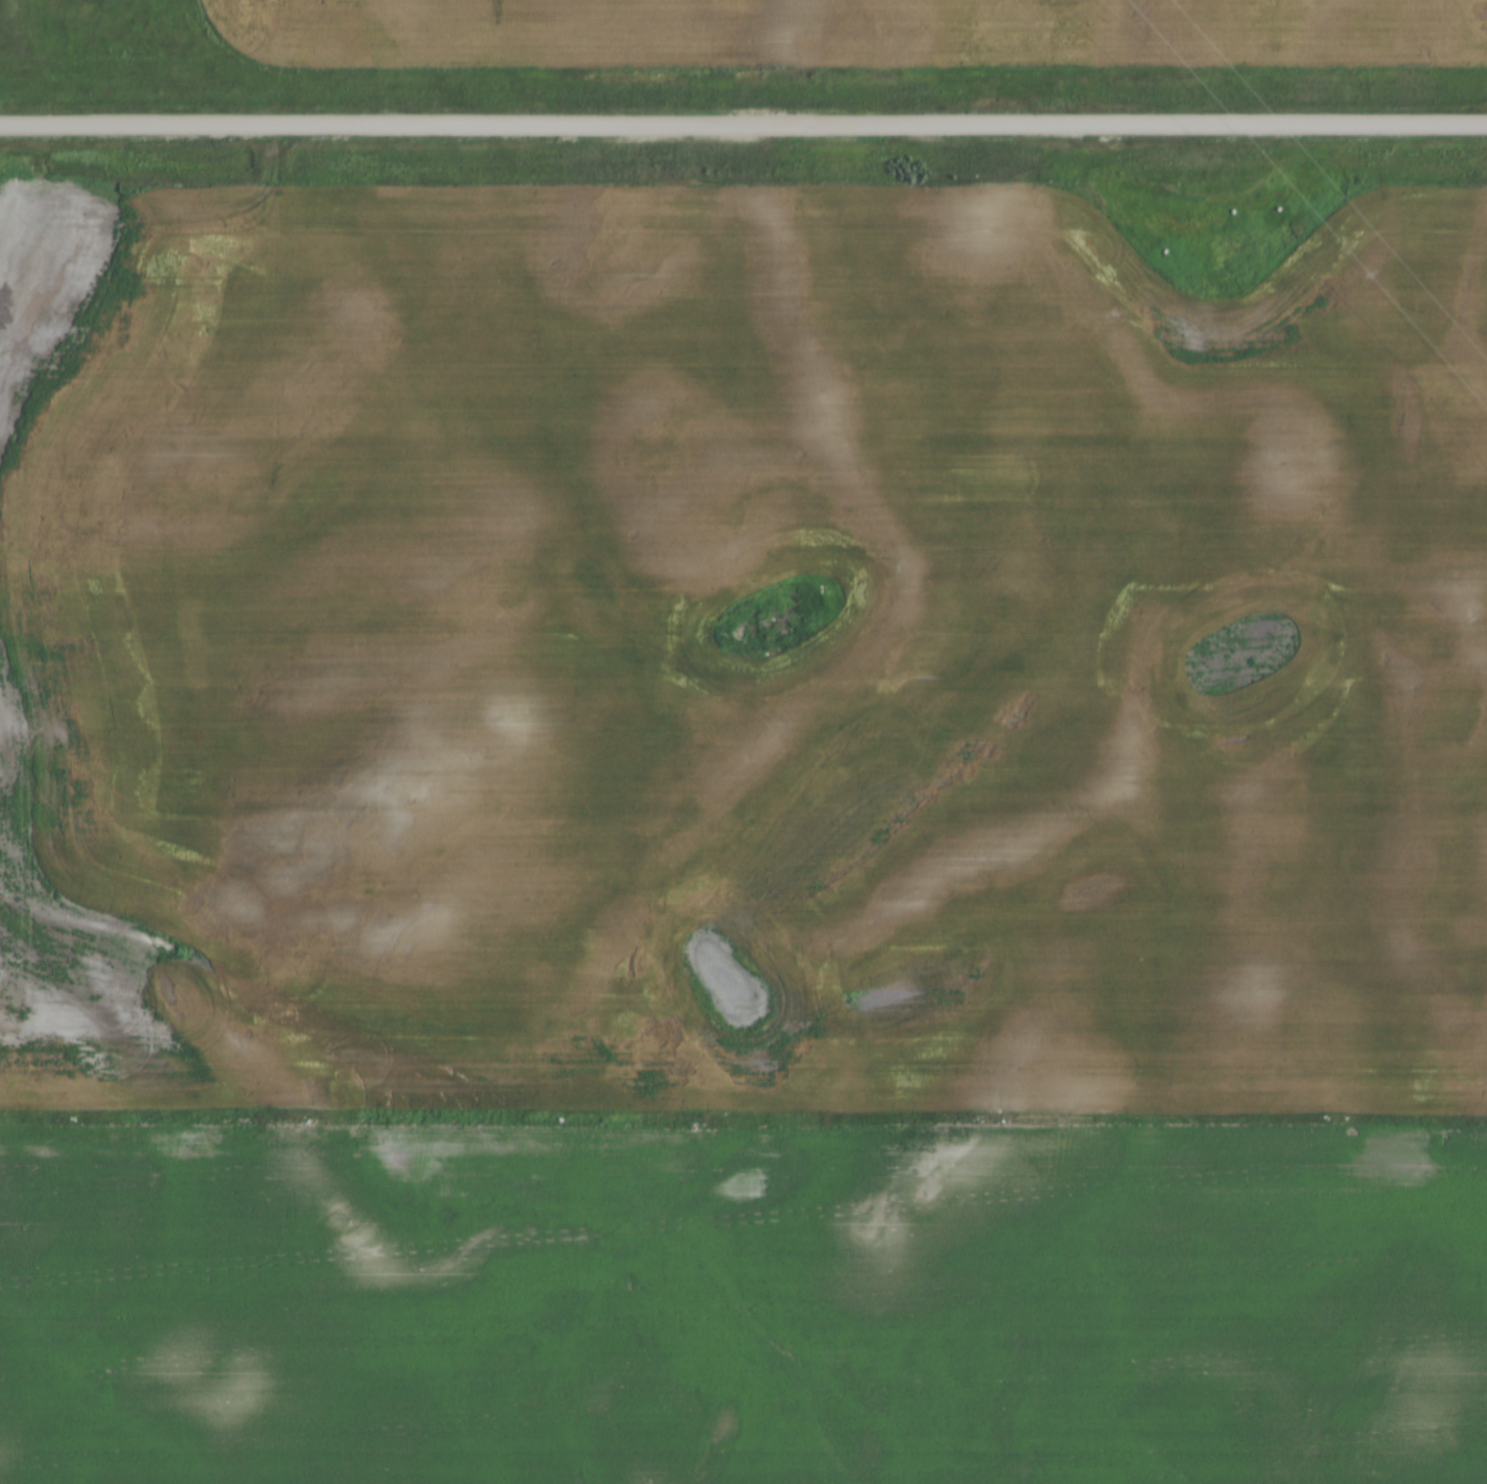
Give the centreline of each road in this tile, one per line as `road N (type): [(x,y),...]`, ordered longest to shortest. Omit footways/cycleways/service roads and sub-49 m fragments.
road 1 (residential): [(0,127),(1486,126)]

